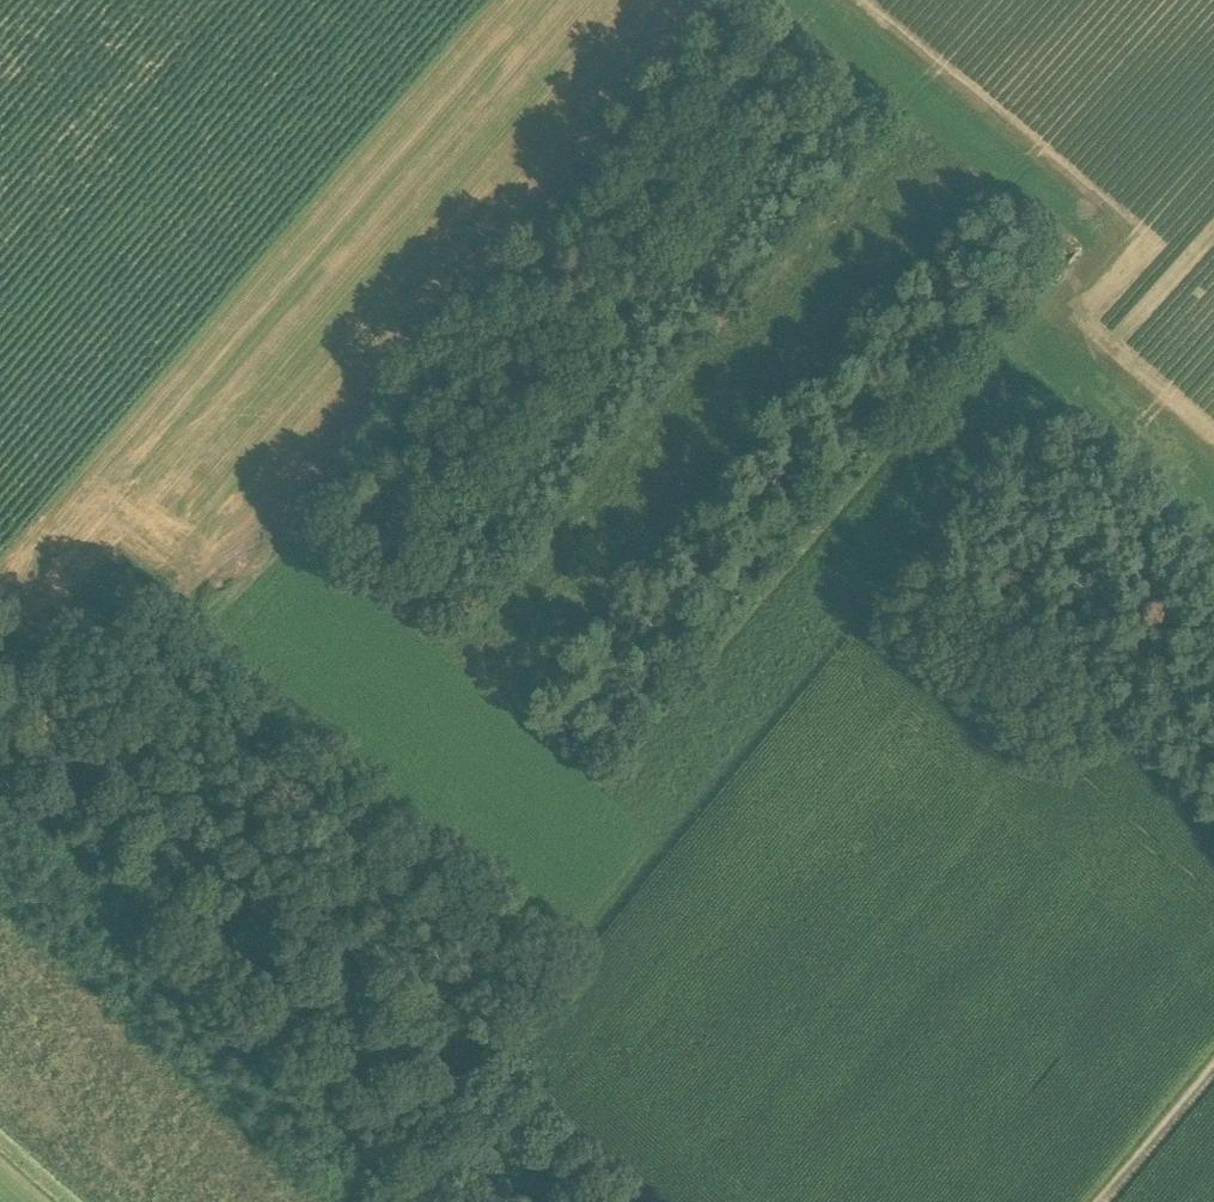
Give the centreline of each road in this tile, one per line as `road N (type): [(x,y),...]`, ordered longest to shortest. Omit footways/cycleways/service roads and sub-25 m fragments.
road 1 (track): [(0,669),(603,1201)]
road 2 (track): [(1105,1201),(1213,1071)]

